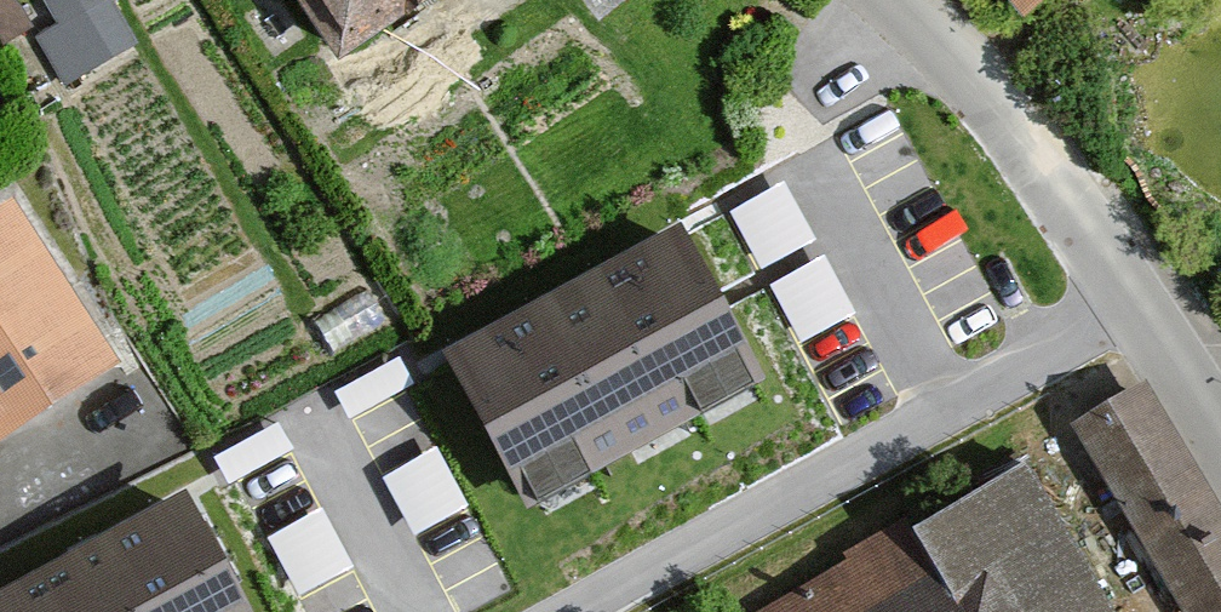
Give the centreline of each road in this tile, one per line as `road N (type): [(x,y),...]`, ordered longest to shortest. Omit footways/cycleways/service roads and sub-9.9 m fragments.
road 1 (residential): [(861,0),(1059,233),(1220,460)]

